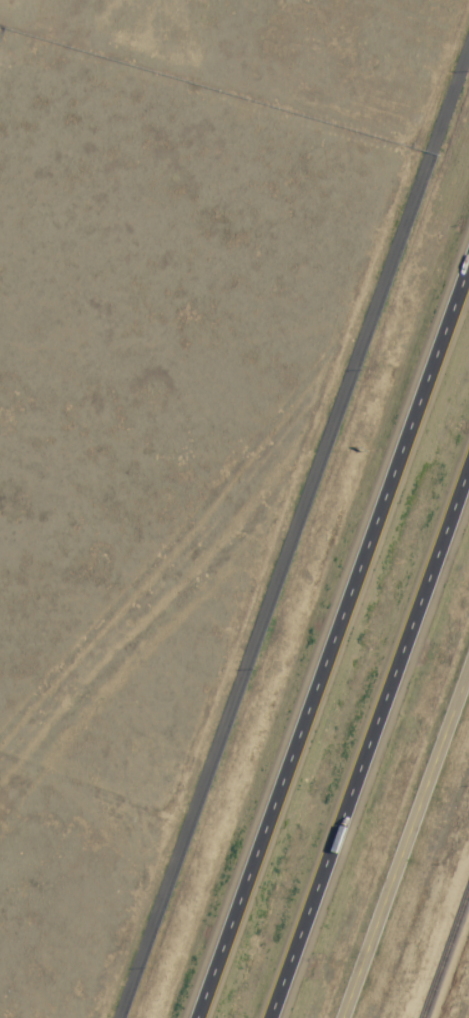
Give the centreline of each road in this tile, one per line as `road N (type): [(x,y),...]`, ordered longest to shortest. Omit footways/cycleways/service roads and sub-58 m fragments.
road 1 (residential): [(468,34),(117,1017)]
road 2 (motorway): [(468,259),(195,1017)]
road 3 (motorway): [(276,1017),(468,481)]
road 4 (tertiary): [(333,1017),(468,659)]

